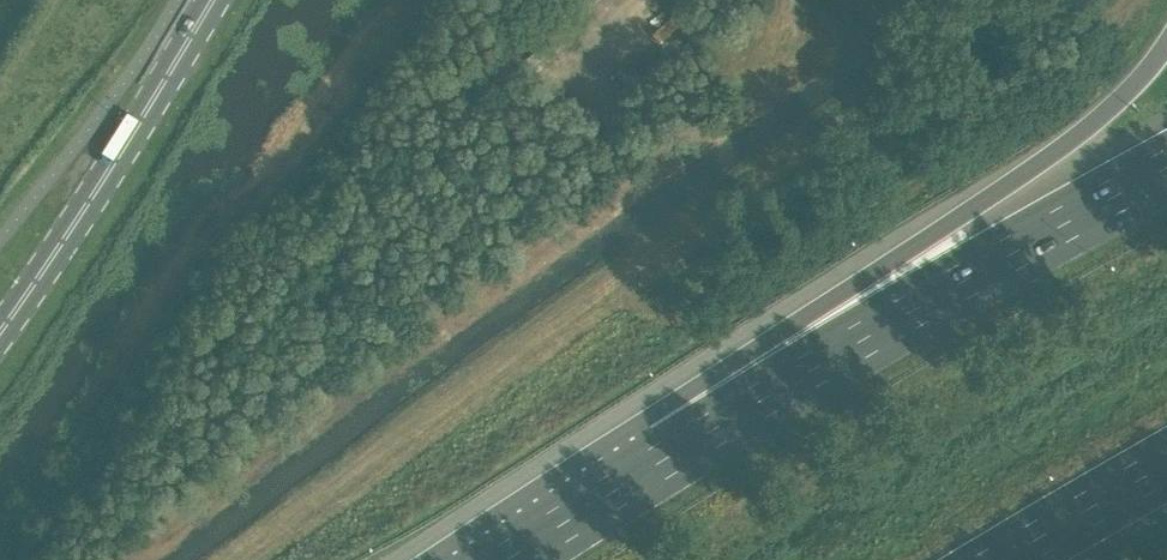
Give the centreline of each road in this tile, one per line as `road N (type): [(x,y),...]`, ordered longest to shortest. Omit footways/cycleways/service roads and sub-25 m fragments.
road 1 (motorway): [(1166,44),(1109,109),(957,218),(667,457)]
road 2 (motorway): [(1166,167),(667,457)]
road 3 (primary): [(212,0),(0,331)]
road 4 (motorway): [(1001,559),(1166,463)]
road 5 (motorway): [(667,457),(506,559)]

